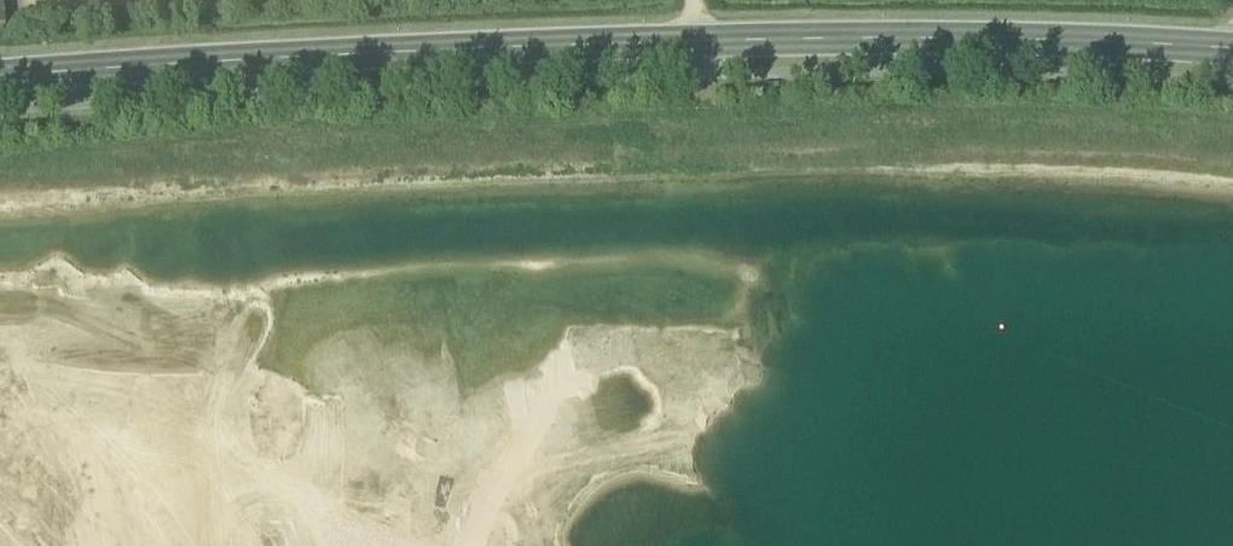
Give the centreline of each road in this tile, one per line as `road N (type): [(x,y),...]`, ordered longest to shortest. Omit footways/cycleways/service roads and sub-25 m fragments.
road 1 (tertiary): [(1232,49),(702,37),(0,79)]

